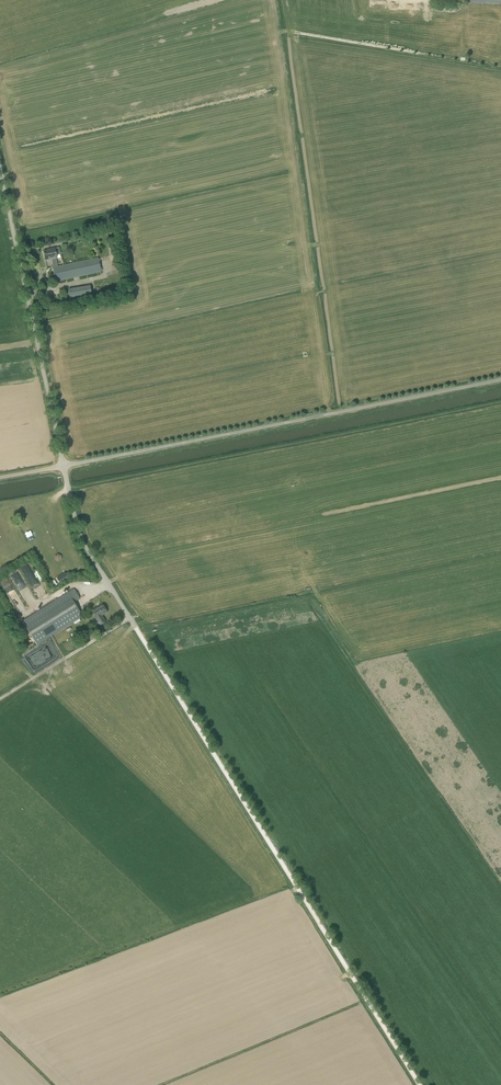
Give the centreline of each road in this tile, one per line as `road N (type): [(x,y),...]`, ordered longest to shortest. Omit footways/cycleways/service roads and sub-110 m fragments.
road 1 (unclassified): [(420,1084),(88,551),(64,466)]
road 2 (unclassified): [(64,466),(500,379)]
road 3 (unclassified): [(64,466),(0,162)]
road 4 (track): [(140,634),(311,598),(315,589)]

